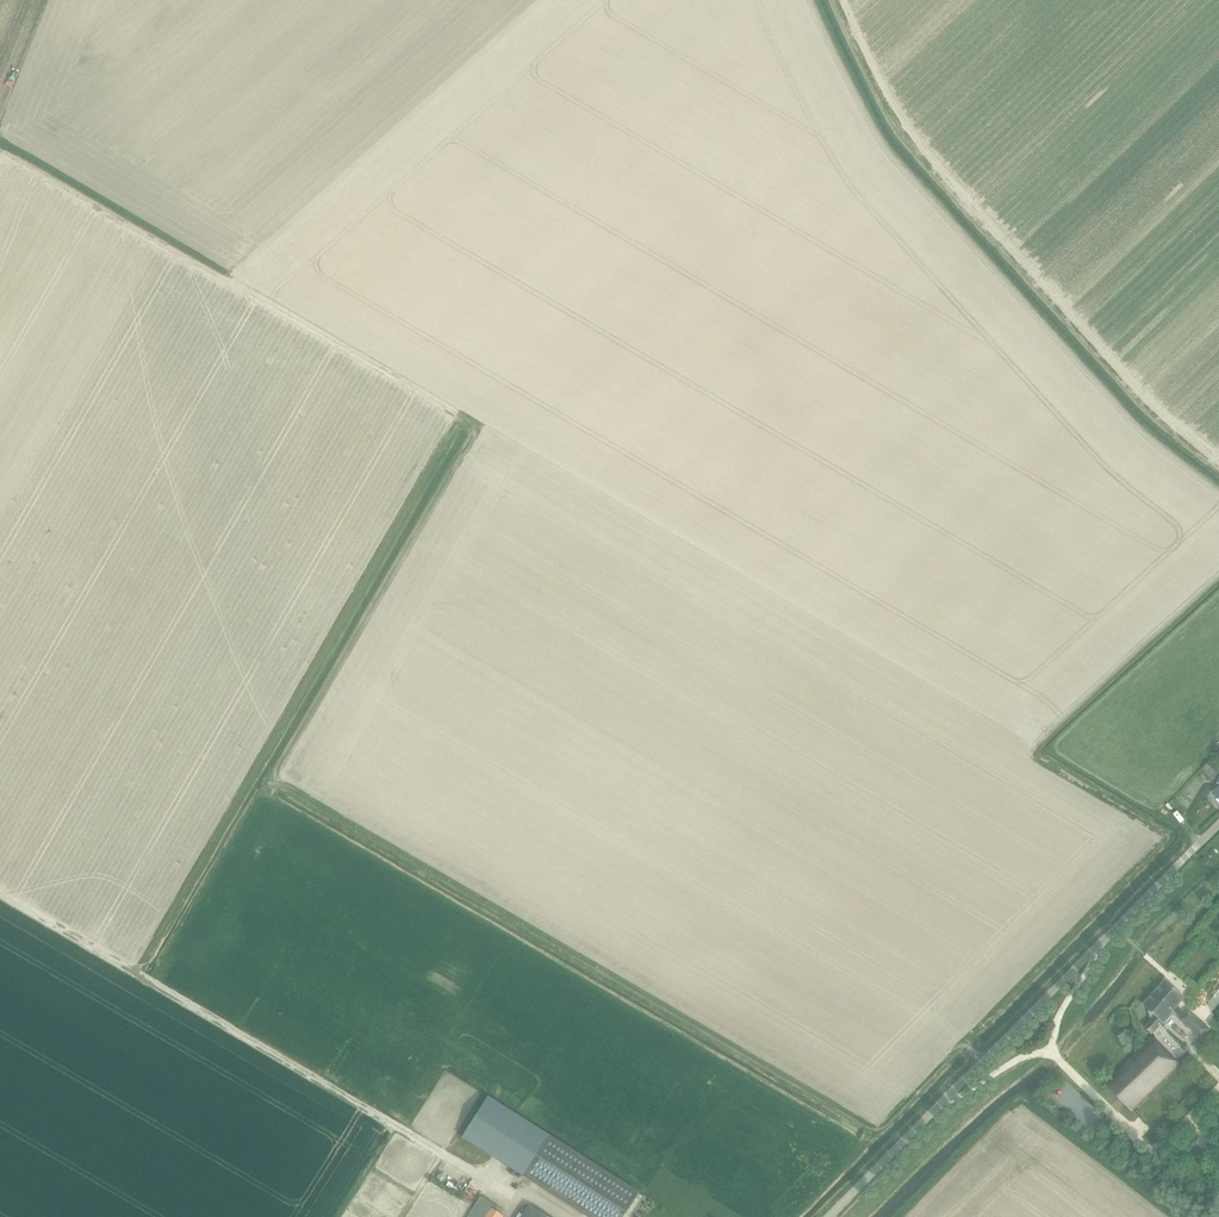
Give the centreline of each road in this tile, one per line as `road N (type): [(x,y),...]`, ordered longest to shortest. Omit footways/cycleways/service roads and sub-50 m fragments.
road 1 (unclassified): [(829,1216),(1218,824)]

